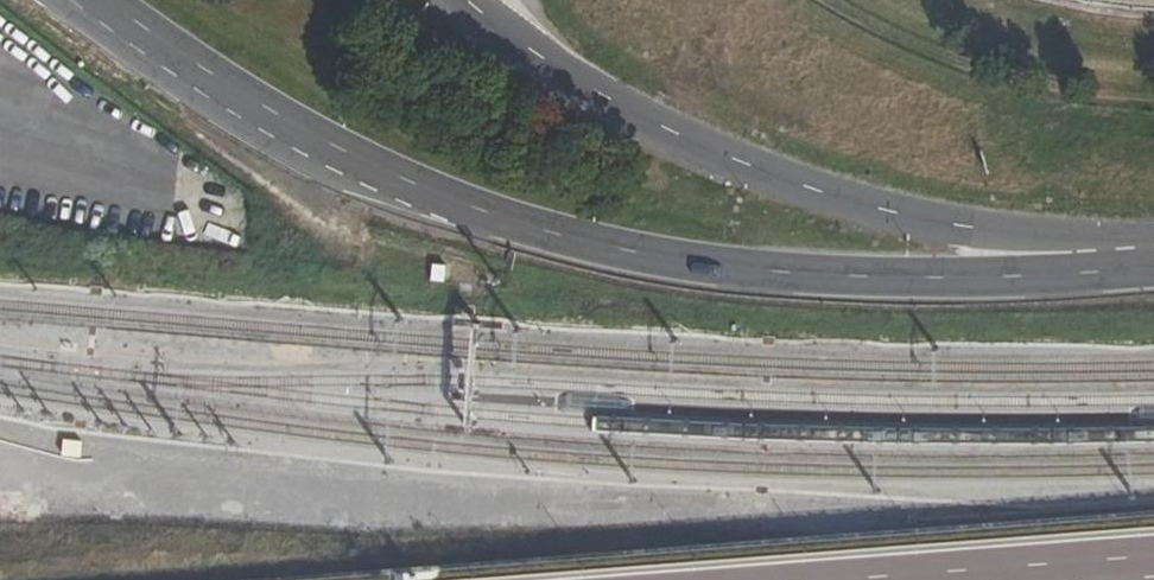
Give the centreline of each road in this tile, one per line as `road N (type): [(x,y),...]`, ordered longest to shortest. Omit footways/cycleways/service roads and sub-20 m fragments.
road 1 (secondary): [(97,0),(351,164),(622,254),(797,276),(984,280),(1153,267)]
road 2 (secondary): [(467,0),(547,62),(661,127),(803,190),(1153,260)]

